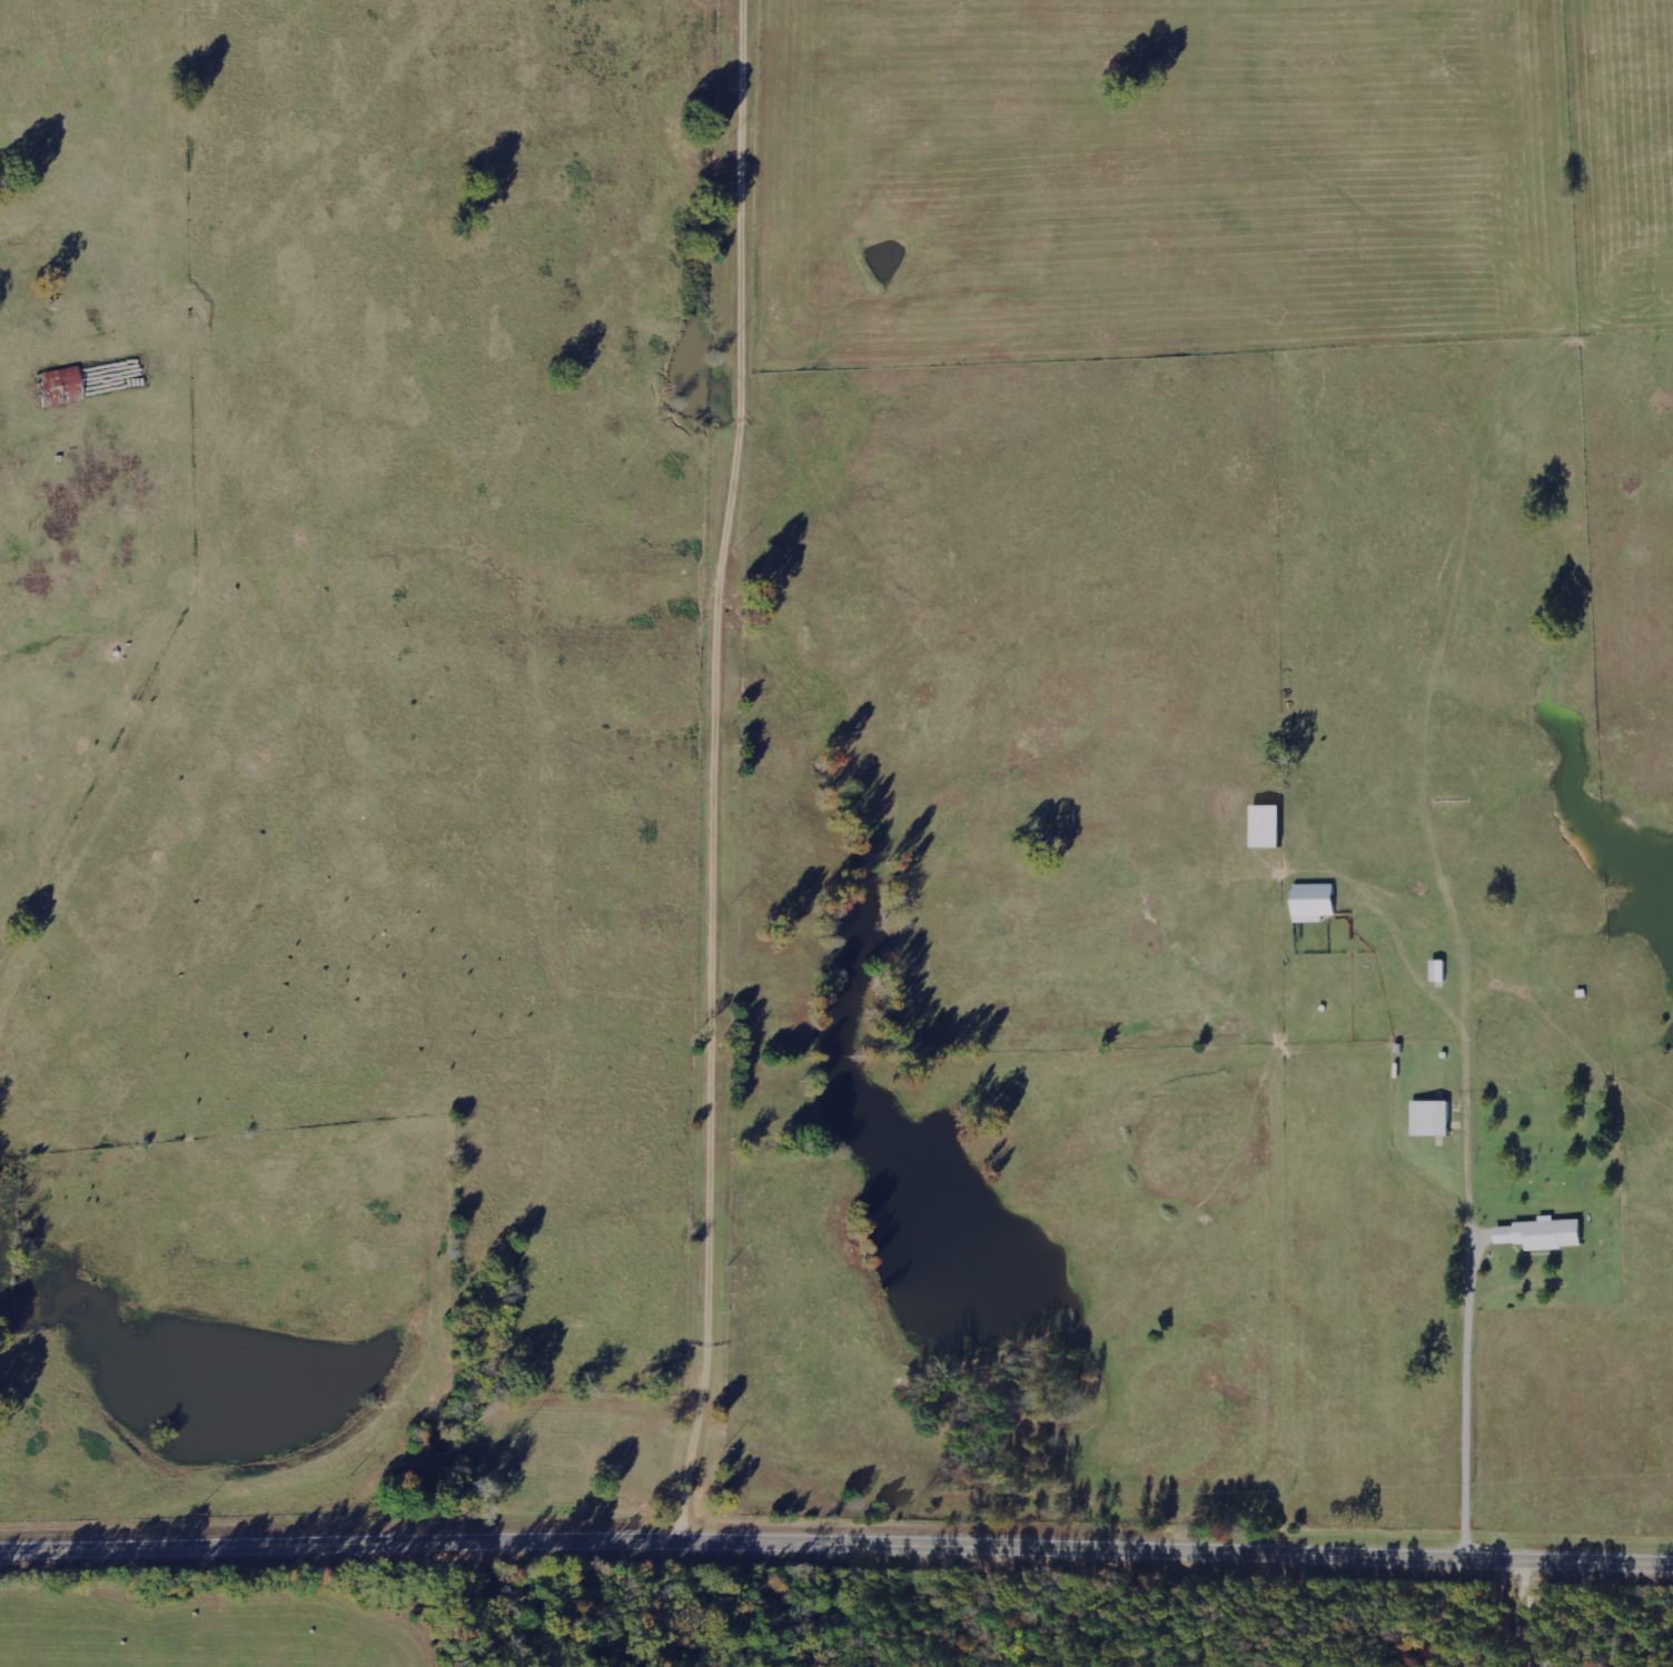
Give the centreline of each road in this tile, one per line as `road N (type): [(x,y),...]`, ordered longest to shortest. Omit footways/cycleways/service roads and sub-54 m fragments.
road 1 (tertiary): [(0,1550),(703,1540),(1672,1564)]
road 2 (residential): [(711,0),(715,250),(744,381),(744,547),(726,1330),(703,1540)]

